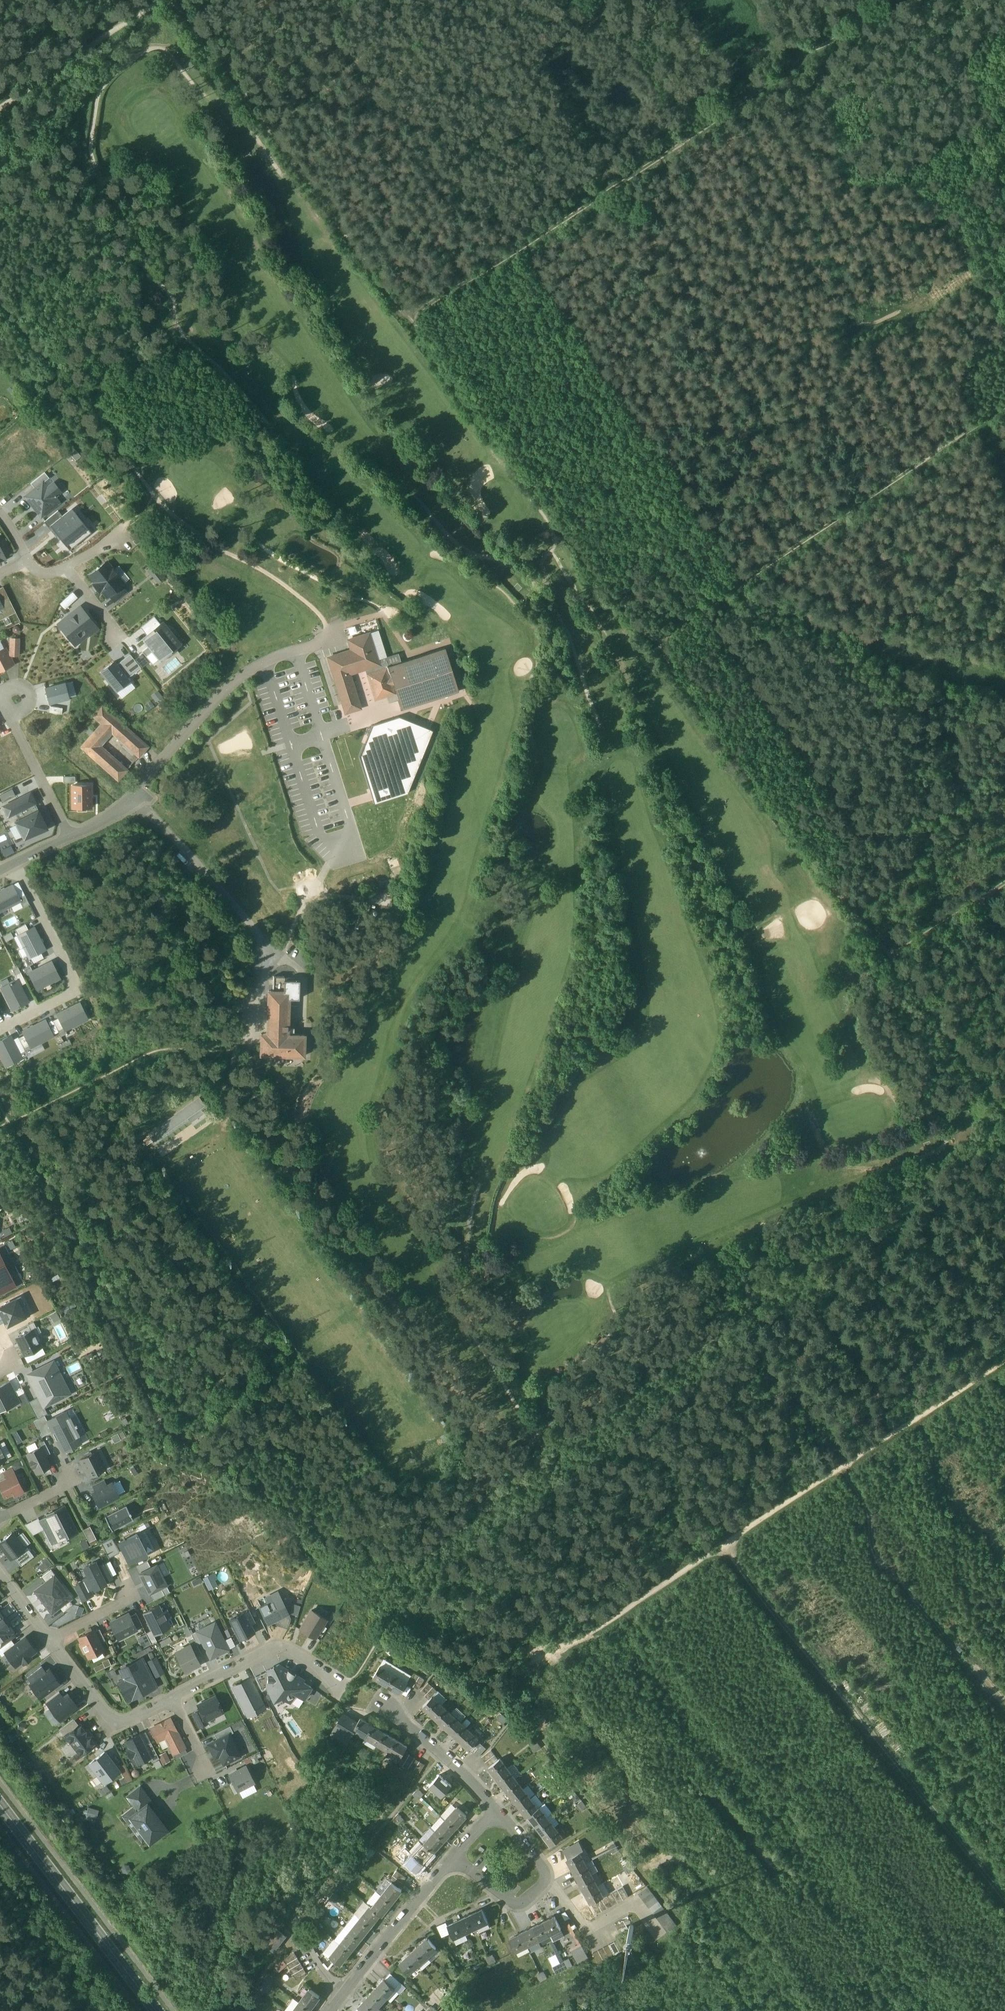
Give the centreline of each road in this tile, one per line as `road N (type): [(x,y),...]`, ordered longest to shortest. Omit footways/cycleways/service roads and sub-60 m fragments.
road 1 (track): [(890,959),(169,0)]
road 2 (track): [(896,0),(410,319)]
road 3 (track): [(1004,404),(649,640)]
road 4 (residential): [(72,837),(113,812),(241,672),(337,634)]
road 5 (track): [(1004,1361),(725,1546)]
road 6 (secondary): [(156,2010),(0,1805)]
road 7 (residential): [(0,1029),(78,991),(18,866)]
road 8 (track): [(1004,1906),(870,1732)]
road 9 (residential): [(453,1857),(329,2010)]
road 10 (track): [(0,108),(163,0)]
road 11 (track): [(1004,1111),(890,959)]
road 12 (residential): [(176,1698),(274,1648),(342,1684)]
road 13 (residential): [(48,1640),(116,1727),(176,1698)]
road 14 (track): [(241,672),(133,545)]
road 15 (residential): [(545,1876),(585,1925),(636,1904),(659,1934)]
road 16 (residential): [(388,1711),(496,1810)]
road 17 (track): [(890,959),(1004,878)]
road 18 (residential): [(72,837),(11,712)]
road 19 (track): [(939,448),(914,397),(909,319)]
road 20 (residential): [(545,1876),(517,1903),(453,1857)]

